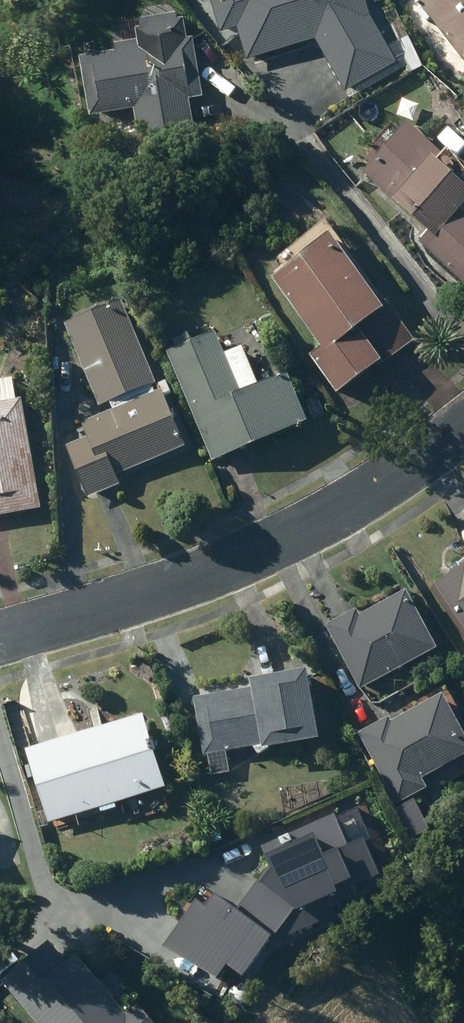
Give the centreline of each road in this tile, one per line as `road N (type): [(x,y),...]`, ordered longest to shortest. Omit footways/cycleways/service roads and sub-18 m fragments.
road 1 (residential): [(0,639),(189,585),(401,477),(463,434)]

